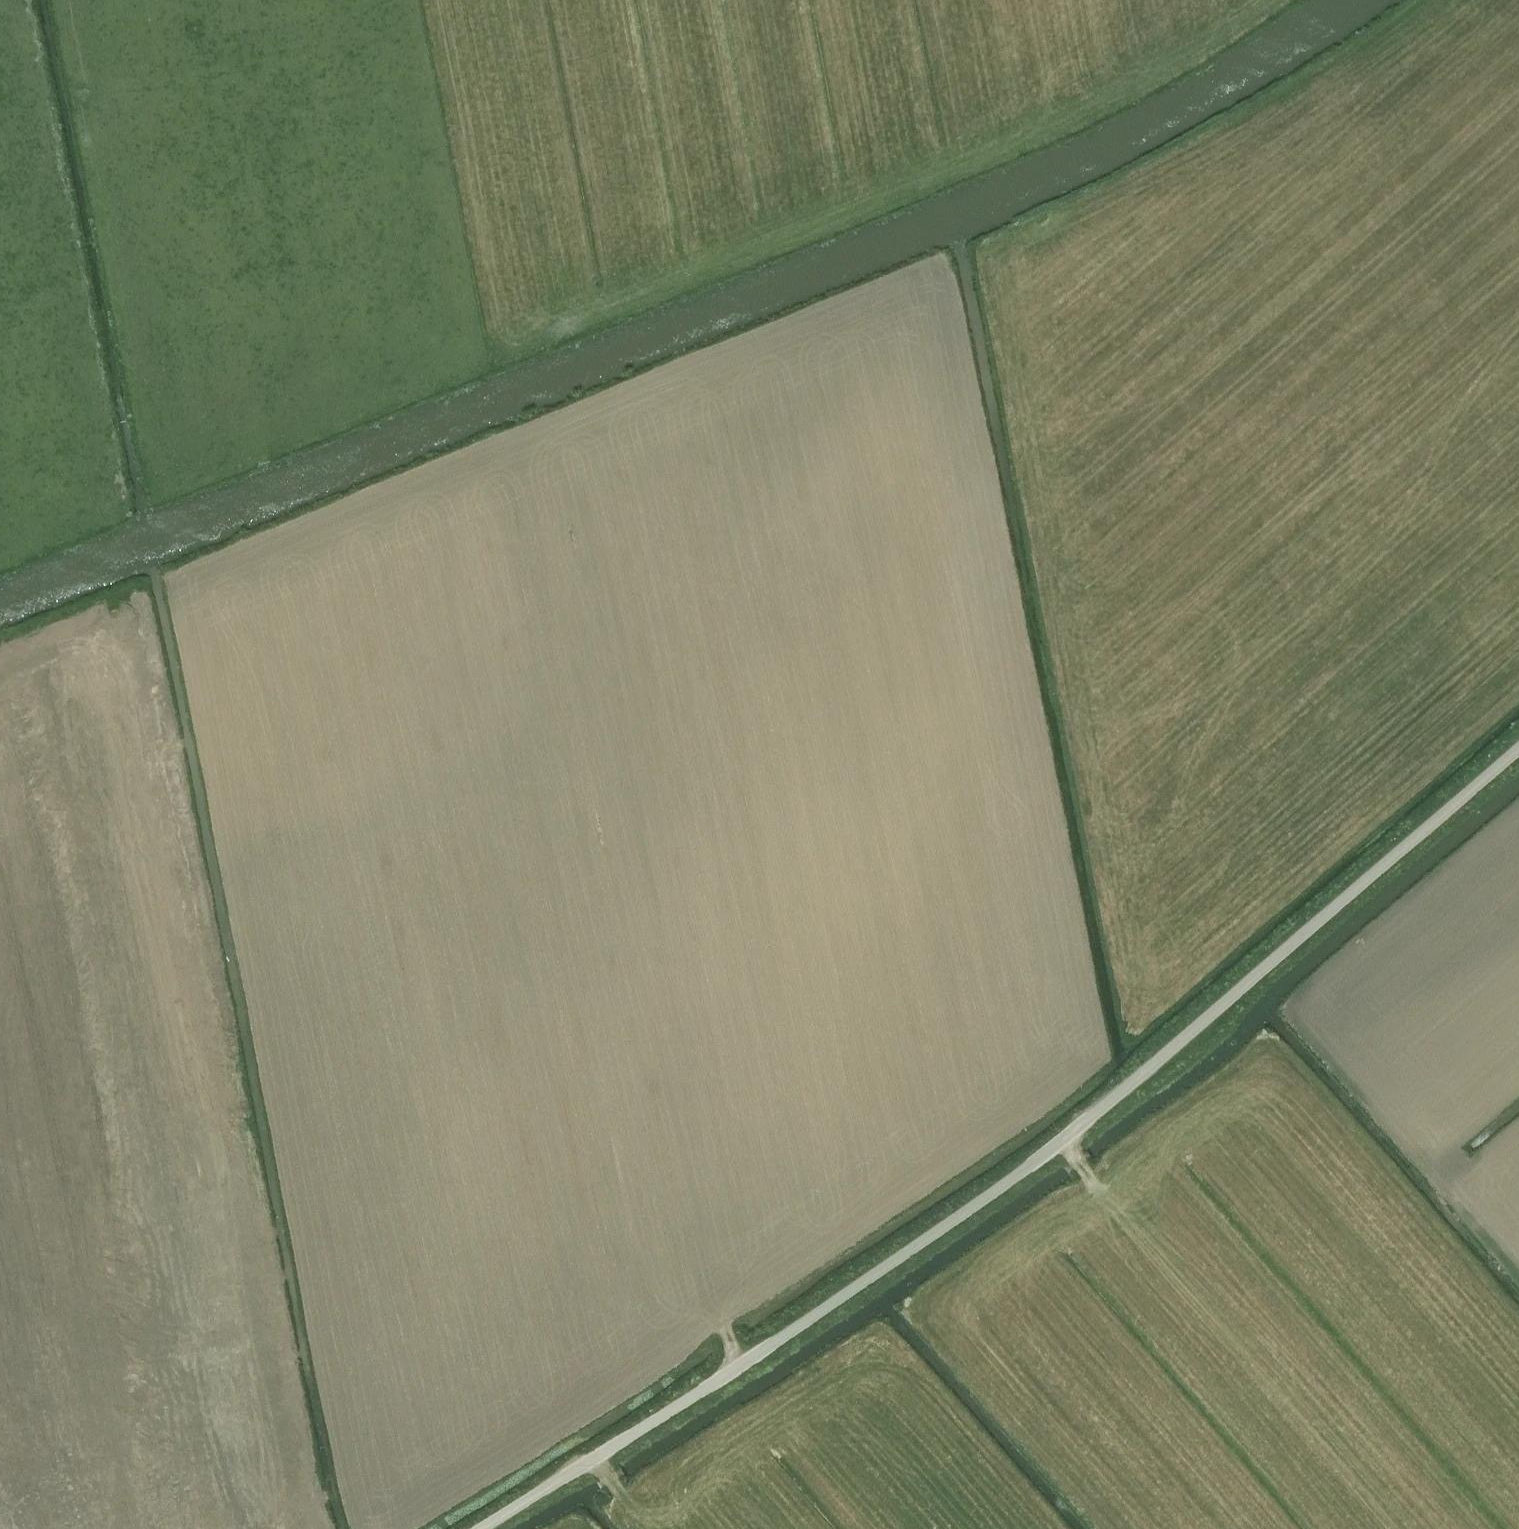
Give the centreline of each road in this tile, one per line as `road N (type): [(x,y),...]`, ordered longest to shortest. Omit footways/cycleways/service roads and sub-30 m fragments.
road 1 (unclassified): [(482,1528),(1025,1177),(1518,754)]

